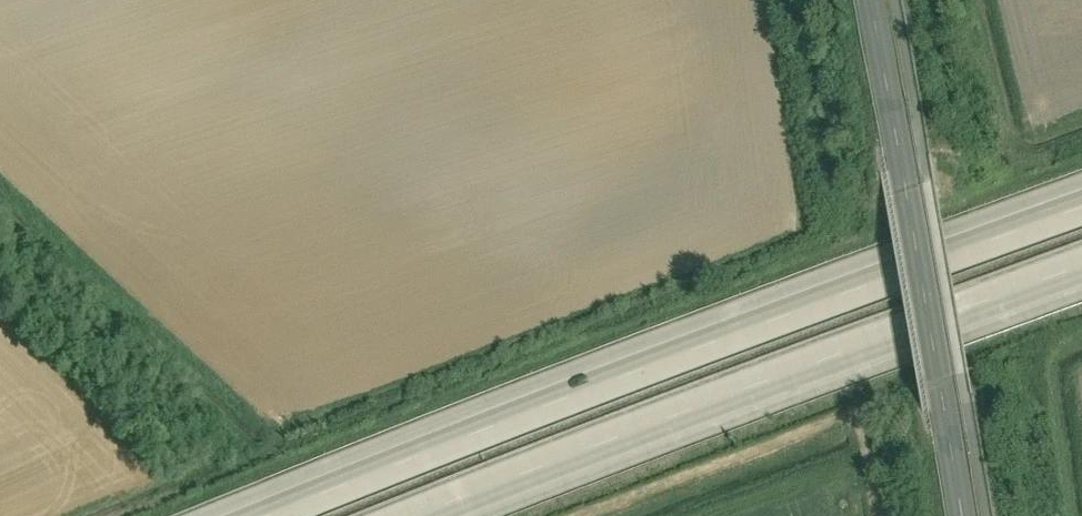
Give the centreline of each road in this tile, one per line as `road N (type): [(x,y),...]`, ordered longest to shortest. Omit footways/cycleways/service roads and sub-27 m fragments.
road 1 (motorway): [(1081,201),(562,392),(253,515)]
road 2 (motorway): [(442,515),(1081,275)]
road 3 (tertiary): [(869,0),(960,515)]

